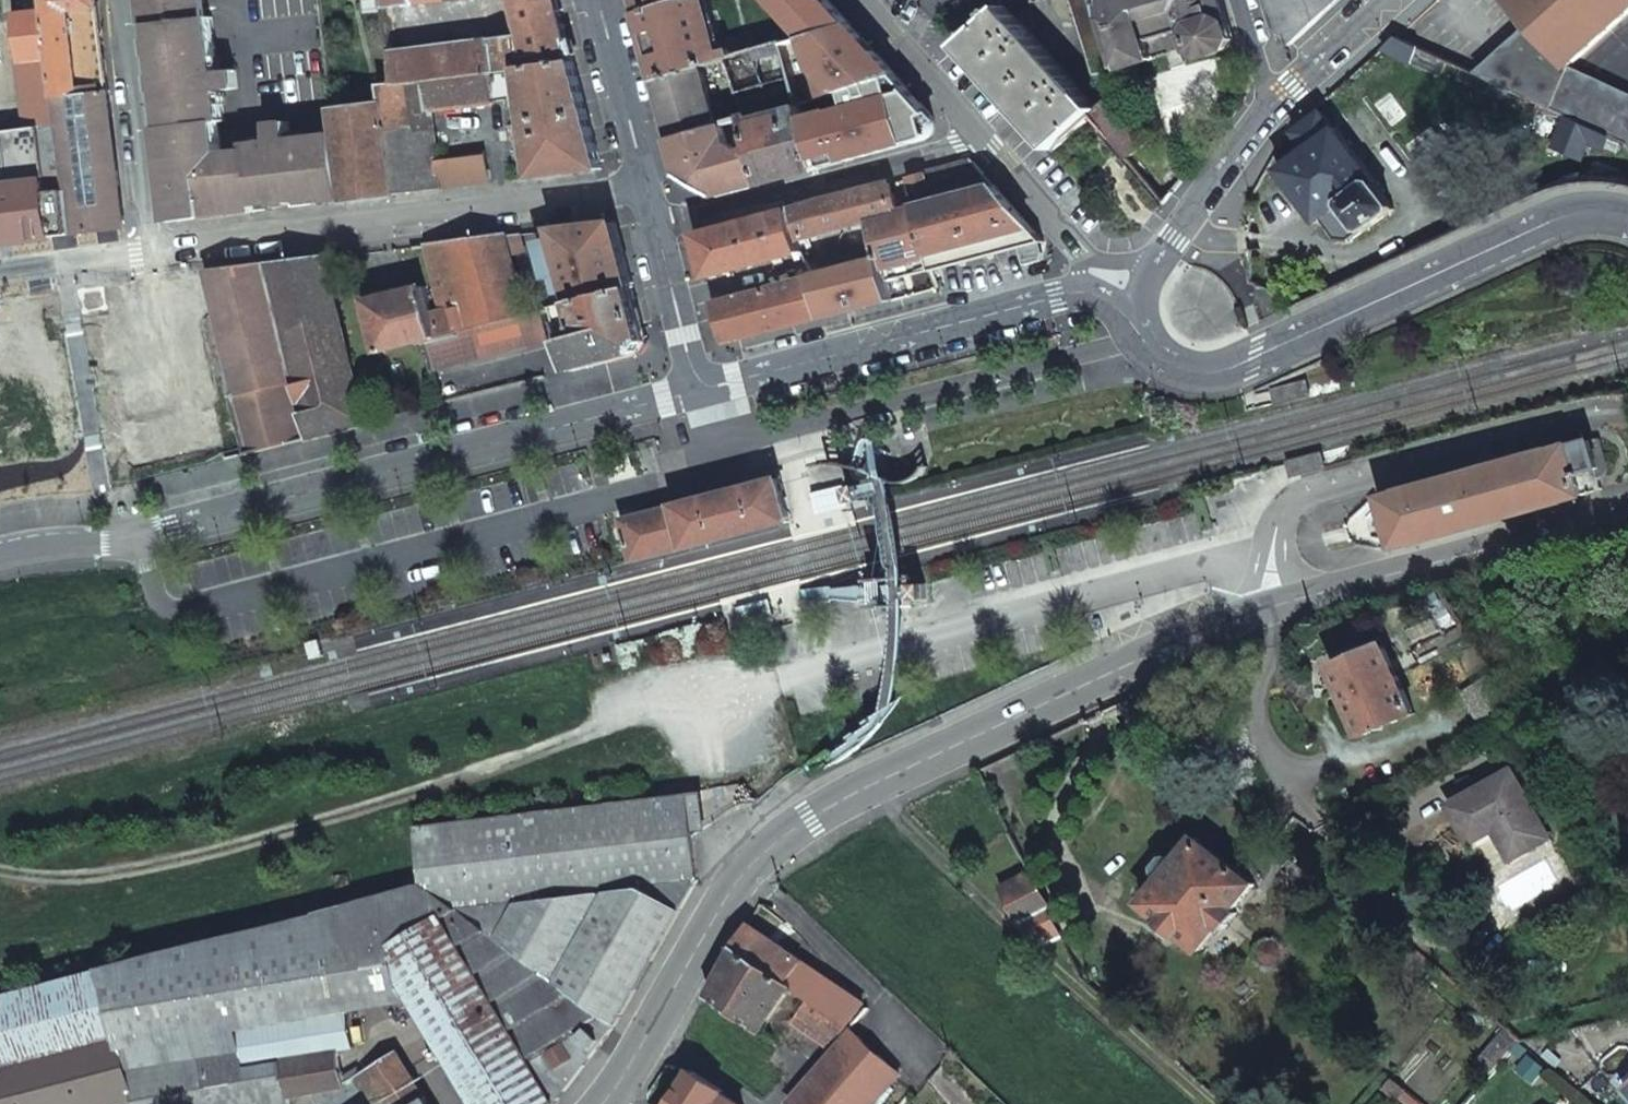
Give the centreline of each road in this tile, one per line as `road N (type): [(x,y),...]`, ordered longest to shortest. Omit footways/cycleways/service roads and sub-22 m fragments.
road 1 (tertiary): [(607,1103),(746,871),(889,775),(1268,607),(1627,507)]
road 2 (tertiary): [(696,392),(139,536)]
road 3 (tertiary): [(1627,215),(1588,211),(1547,222),(1225,369),(1192,370),(1163,358),(1136,328)]
road 4 (residential): [(645,188),(149,245)]
road 5 (tertiary): [(696,392),(1082,289)]
road 6 (residential): [(655,231),(978,138)]
road 7 (residential): [(149,245),(119,0)]
road 8 (residential): [(1158,260),(1278,104)]
road 9 (tertiary): [(645,188),(595,0)]
road 10 (residential): [(860,0),(978,138)]
road 11 (tertiary): [(696,392),(655,231)]
road 12 (residential): [(0,270),(149,245)]
road 13 (residential): [(1278,104),(1387,0)]
road 14 (residential): [(978,138),(1077,251)]
road 15 (tertiary): [(0,554),(139,536)]

